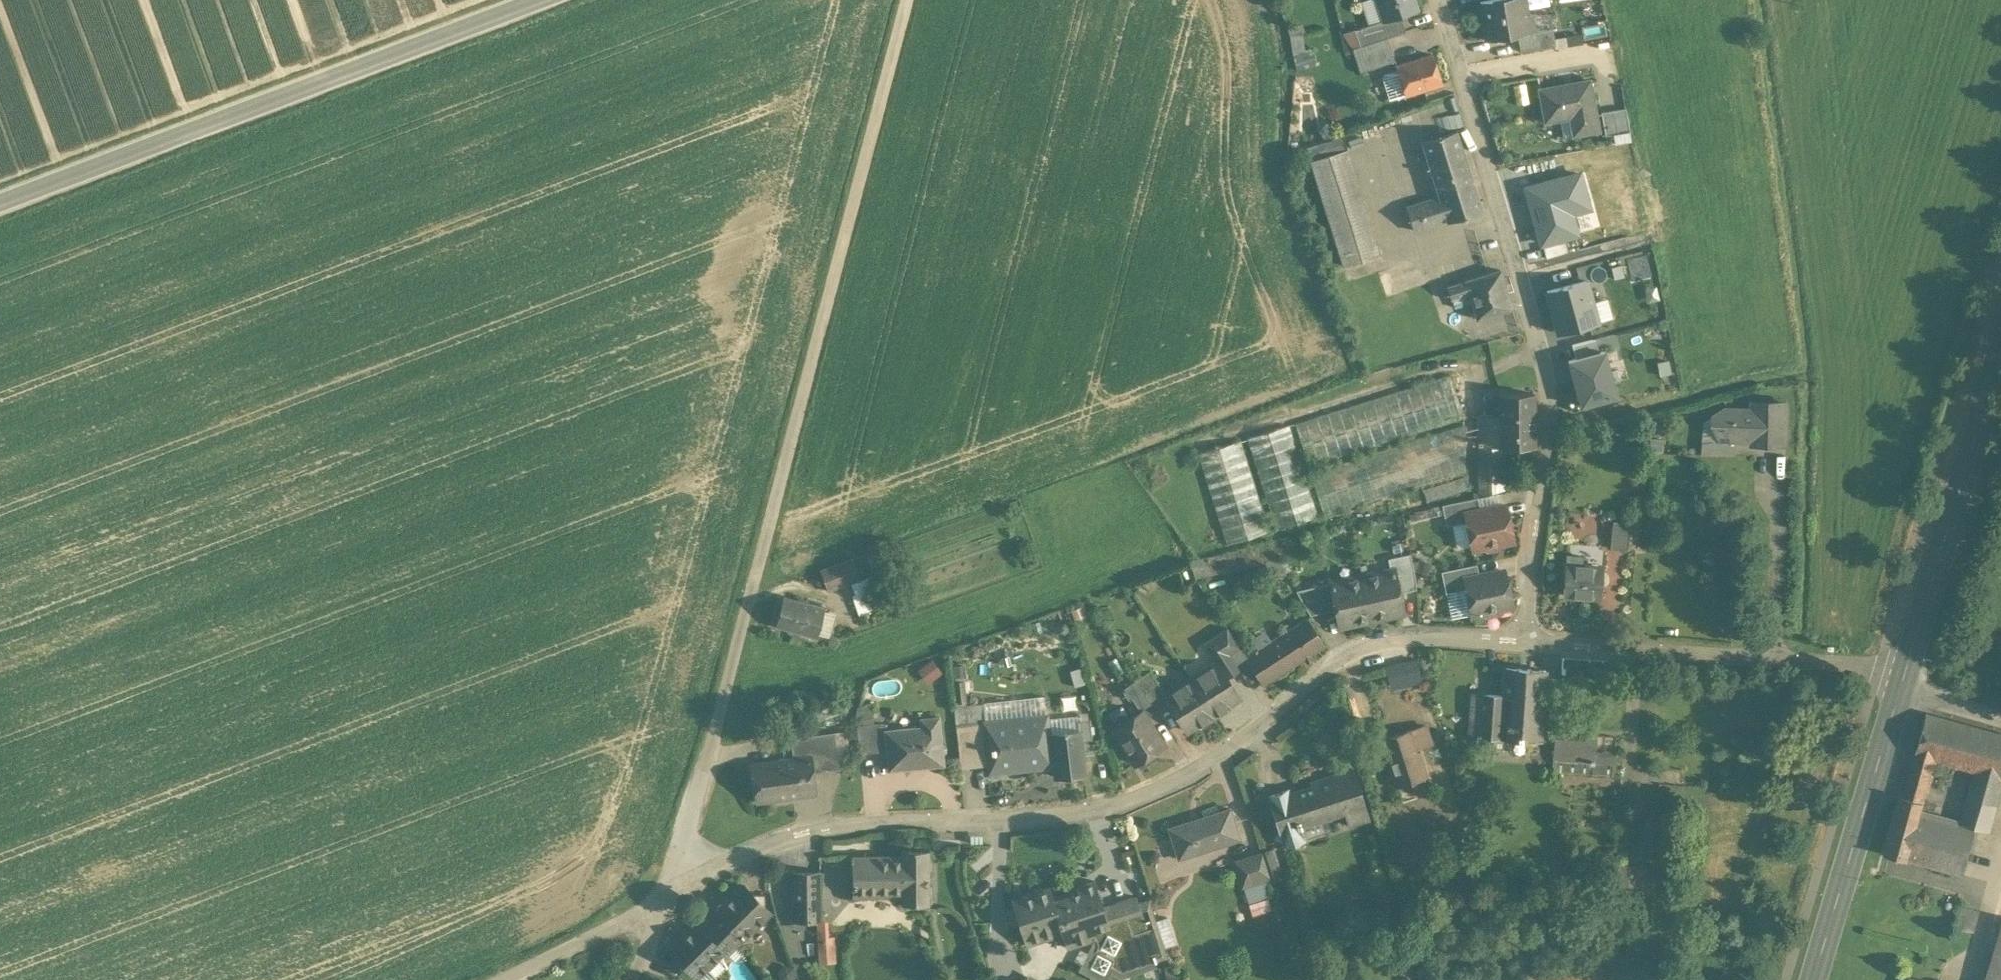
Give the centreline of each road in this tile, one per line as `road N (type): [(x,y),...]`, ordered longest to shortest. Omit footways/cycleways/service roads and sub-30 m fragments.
road 1 (residential): [(908,0),(765,574),(675,880)]
road 2 (residential): [(1521,641),(1403,642),(1346,668),(1197,780),(1097,813),(829,835),(675,880)]
road 3 (residential): [(1521,641),(1558,417),(1551,360),(1443,0)]
road 4 (tertiary): [(535,0),(0,201)]
road 5 (residential): [(1901,687),(1833,663),(1521,641)]
road 6 (primary): [(1901,687),(2000,351)]
road 7 (primary): [(1813,979),(1901,687)]
road 8 (residential): [(675,880),(638,907),(486,979)]

